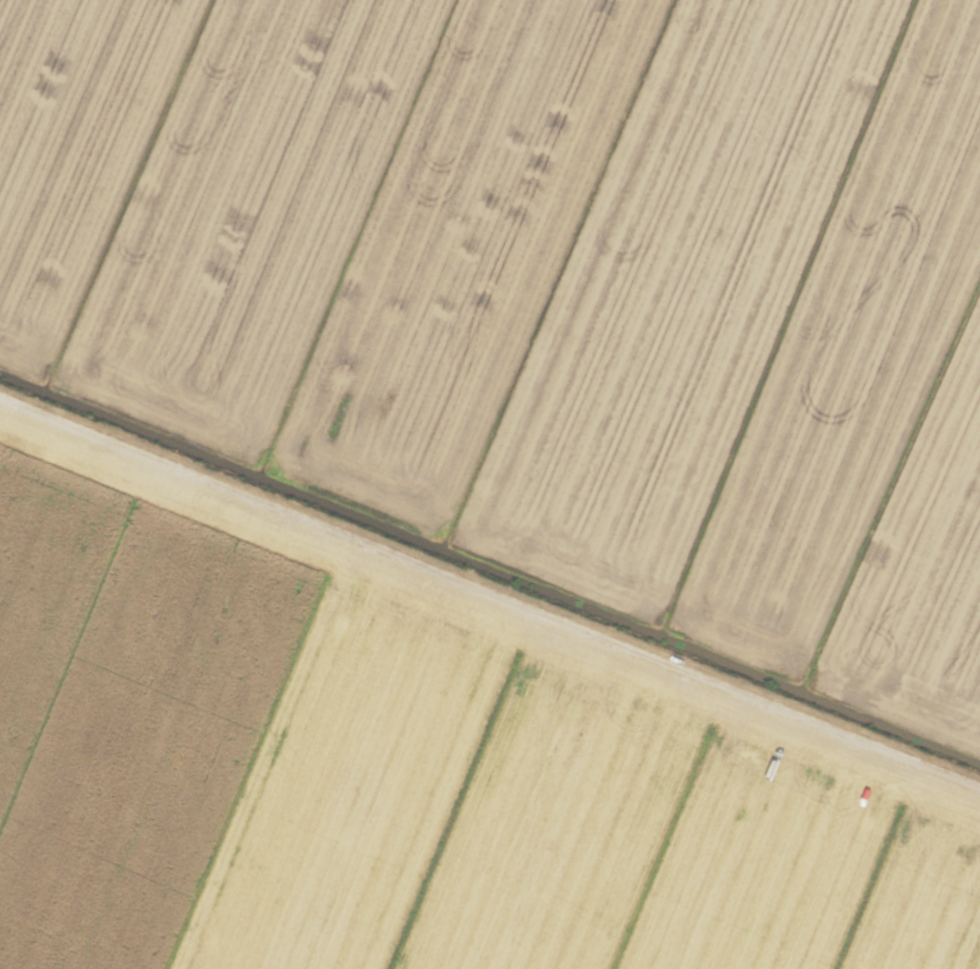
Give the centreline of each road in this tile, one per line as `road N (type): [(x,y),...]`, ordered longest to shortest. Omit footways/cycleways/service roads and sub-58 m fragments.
road 1 (track): [(979,802),(0,405)]

